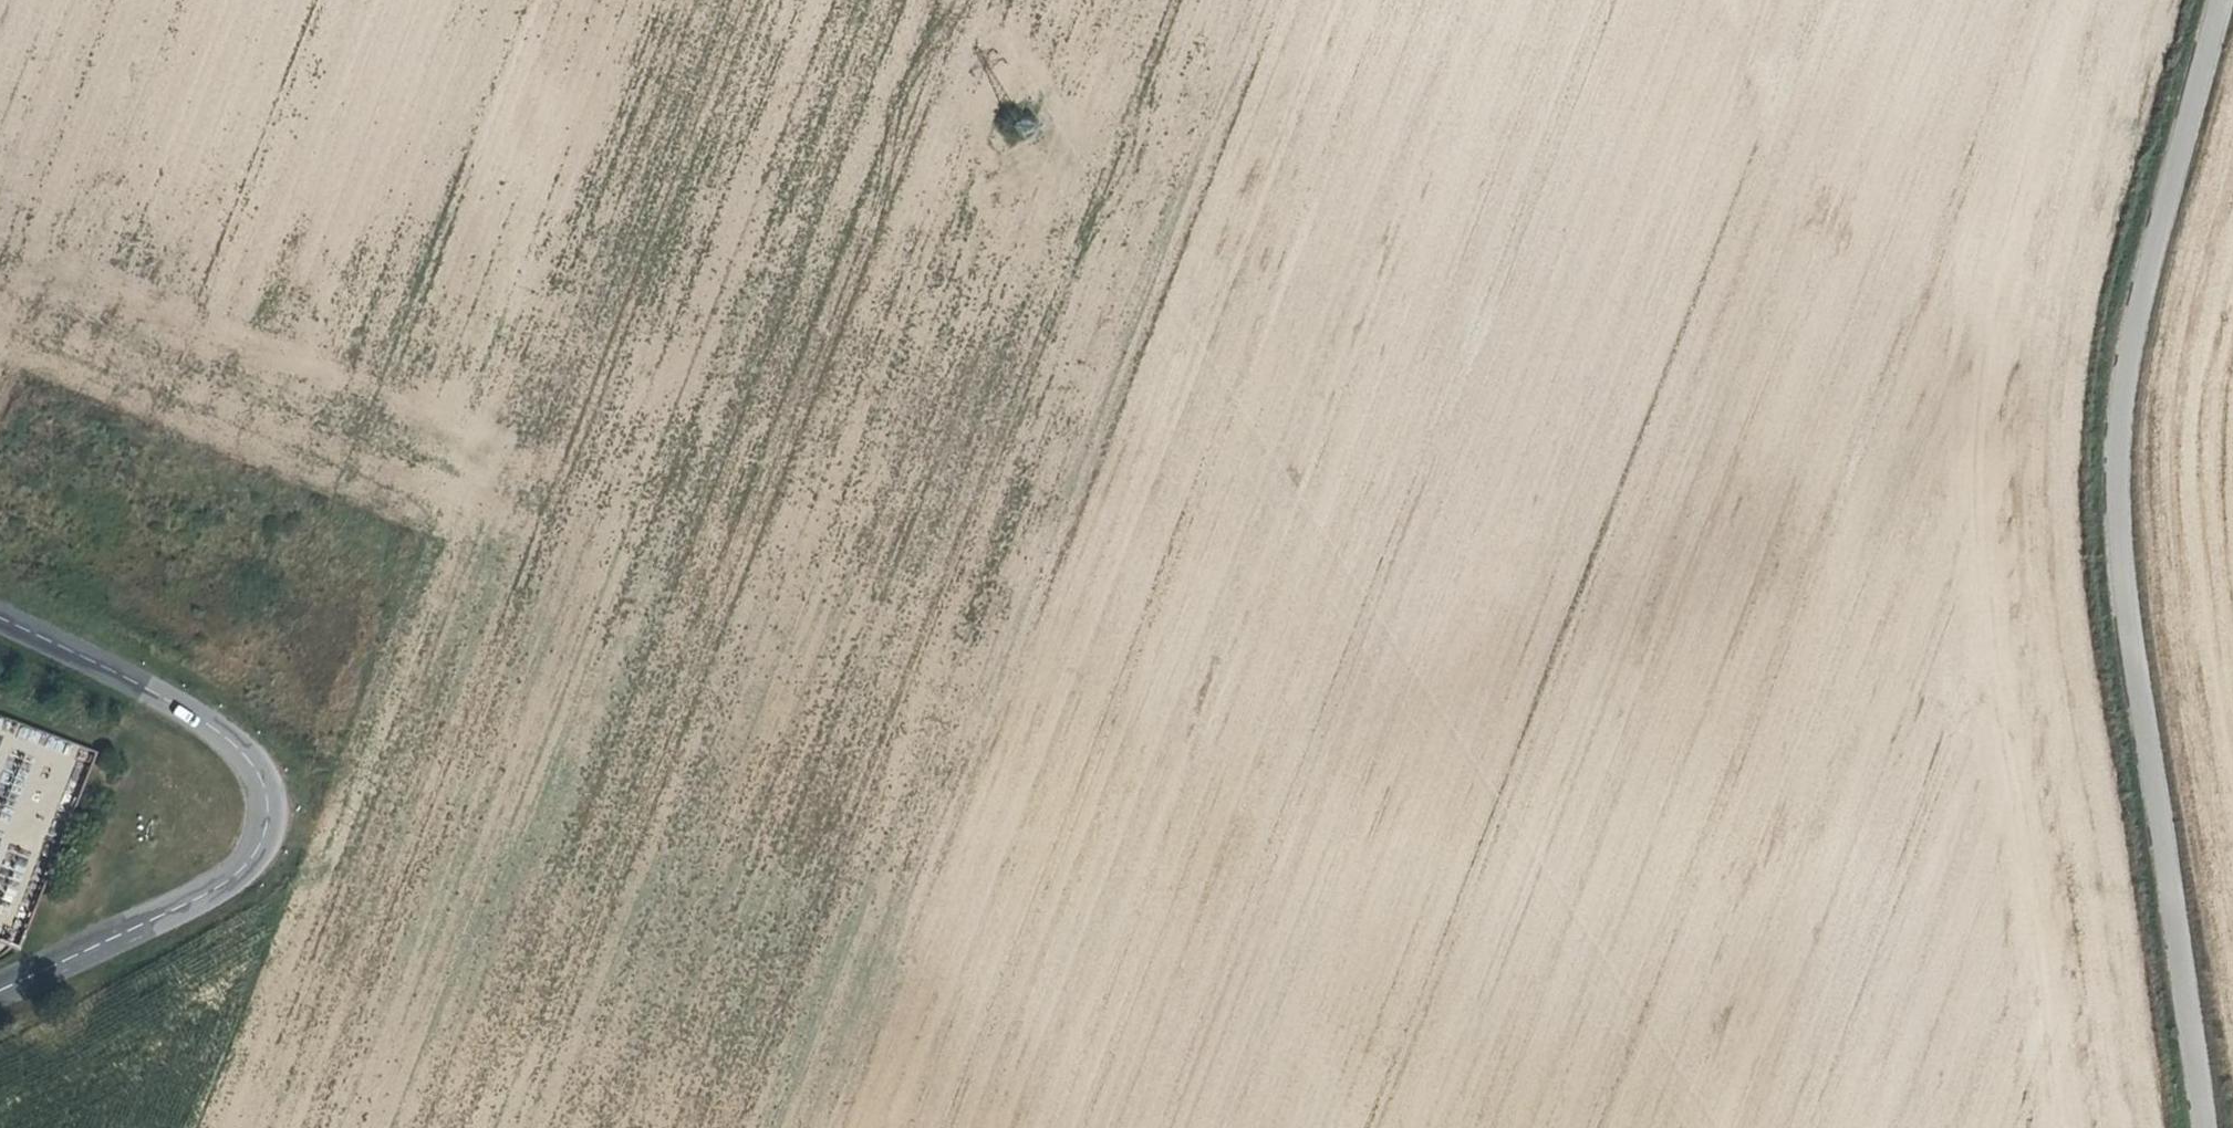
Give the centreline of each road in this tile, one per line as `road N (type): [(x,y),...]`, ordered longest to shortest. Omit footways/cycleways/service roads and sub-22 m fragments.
road 1 (unclassified): [(2216,1127),(2127,602),(2119,426),(2150,260),(2221,0)]
road 2 (tertiary): [(0,986),(223,884),(246,861),(258,829),(246,771),(204,730),(0,632)]

